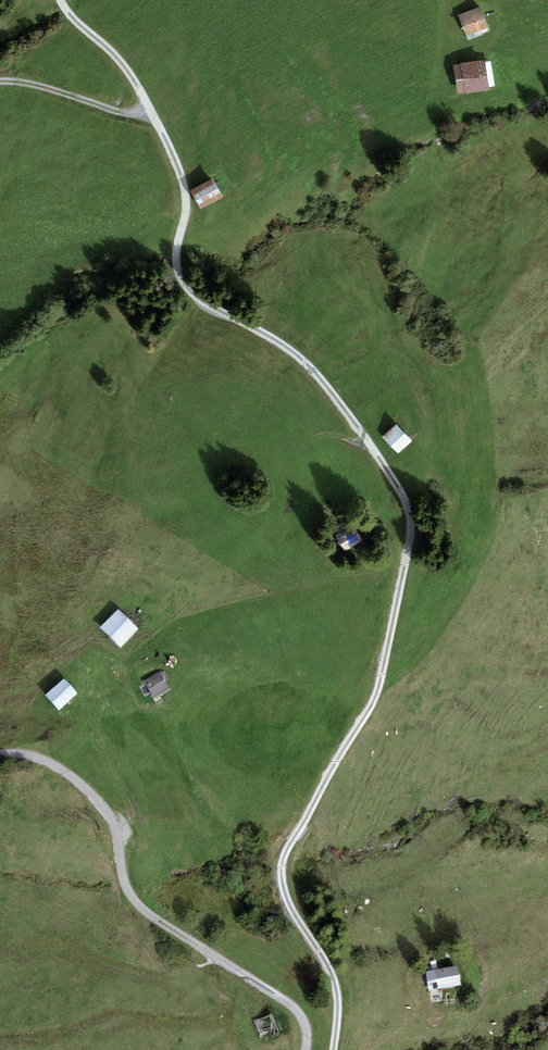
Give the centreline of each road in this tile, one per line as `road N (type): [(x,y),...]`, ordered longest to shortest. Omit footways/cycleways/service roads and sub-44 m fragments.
road 1 (unclassified): [(59,0),(120,63),(171,140),(186,223),(178,270),(188,290),(304,365),(401,492),(410,517),(380,696),(282,865),(290,906),(336,989),(333,1049)]
road 2 (unclassified): [(0,754),(39,758),(94,796),(116,828),(133,899),(289,1005),(304,1023),(305,1049)]
road 3 (track): [(149,99),(139,115),(121,115),(0,83)]

